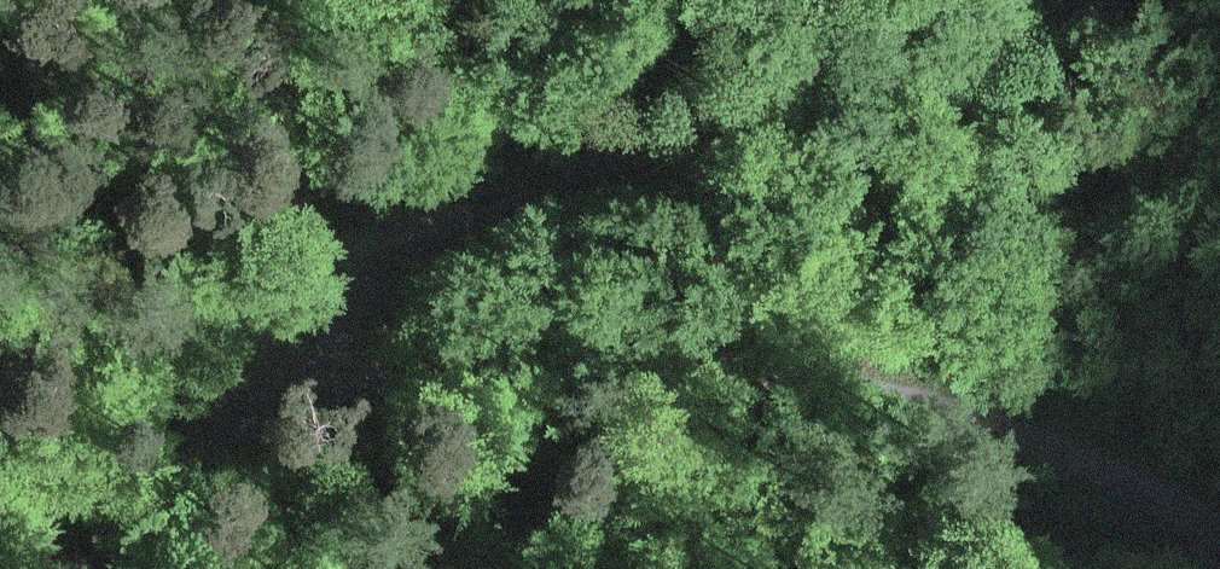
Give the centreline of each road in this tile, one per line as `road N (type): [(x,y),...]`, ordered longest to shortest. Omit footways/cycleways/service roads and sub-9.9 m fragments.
road 1 (track): [(323,353),(345,381),(386,385),(487,360),(806,358),(1079,436),(1219,528)]
road 2 (track): [(323,353),(326,318),(628,171),(894,100),(1059,0)]
road 3 (track): [(84,568),(149,525),(323,353)]

